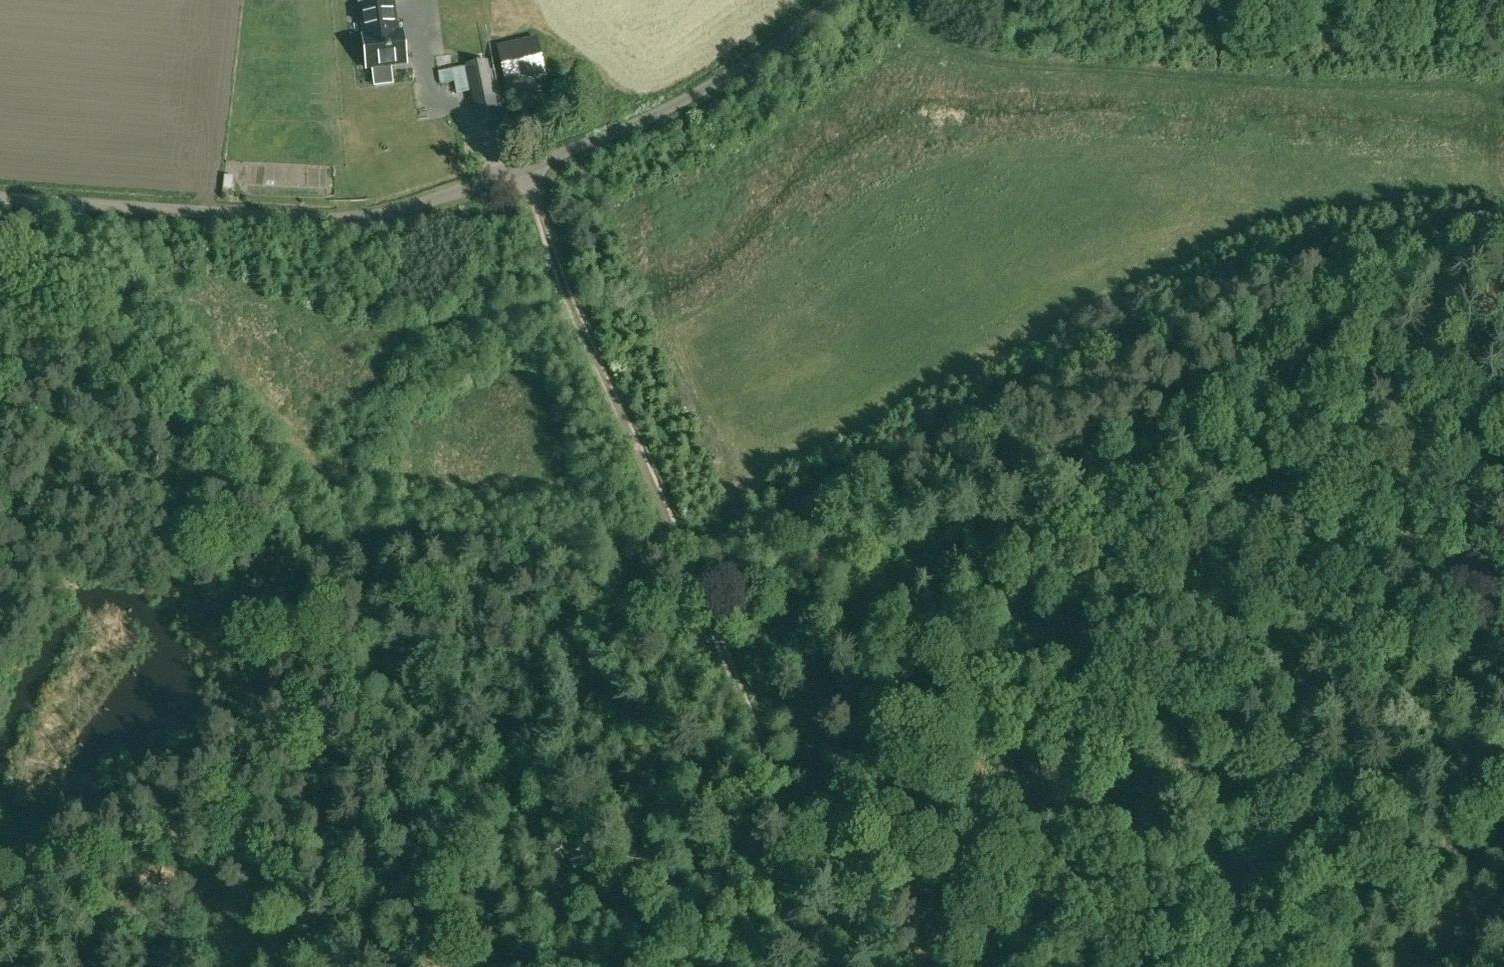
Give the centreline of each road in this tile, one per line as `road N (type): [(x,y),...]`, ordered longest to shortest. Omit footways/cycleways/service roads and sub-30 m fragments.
road 1 (unclassified): [(0,189),(340,214),(401,208),(523,173),(680,91),(819,0)]
road 2 (track): [(523,173),(561,292),(790,828),(876,966)]

